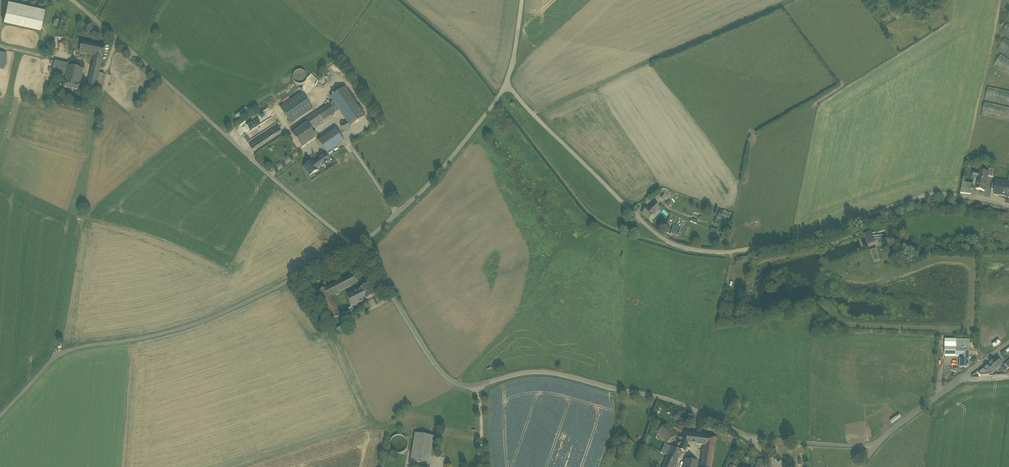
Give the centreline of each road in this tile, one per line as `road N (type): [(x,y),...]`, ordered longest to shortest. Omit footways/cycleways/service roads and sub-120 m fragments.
road 1 (unclassified): [(936,194),(790,245),(693,250),(664,241),(507,87)]
road 2 (unclassified): [(361,248),(452,384),(553,372),(670,400),(741,435)]
road 3 (unclassified): [(0,416),(64,352),(207,320),(361,248)]
road 4 (unclassified): [(72,0),(361,248)]
road 5 (track): [(535,114),(790,0)]
road 6 (unclassified): [(361,248),(428,187),(507,87)]
road 7 (unclassified): [(876,445),(741,435)]

